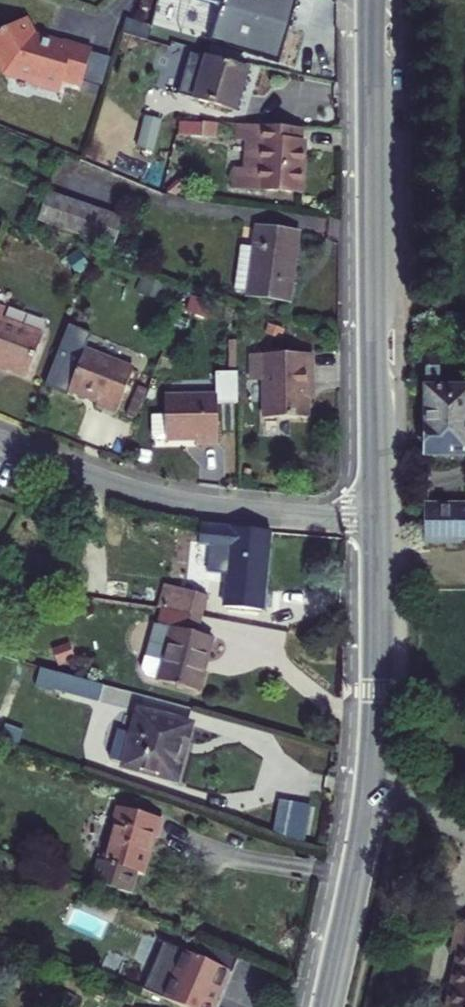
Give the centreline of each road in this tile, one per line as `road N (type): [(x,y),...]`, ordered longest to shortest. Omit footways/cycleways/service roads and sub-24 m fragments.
road 1 (secondary): [(381,516),(377,0)]
road 2 (residential): [(0,454),(105,498),(381,516)]
road 3 (secondary): [(375,789),(381,516)]
road 4 (secondary): [(332,1006),(375,789)]

